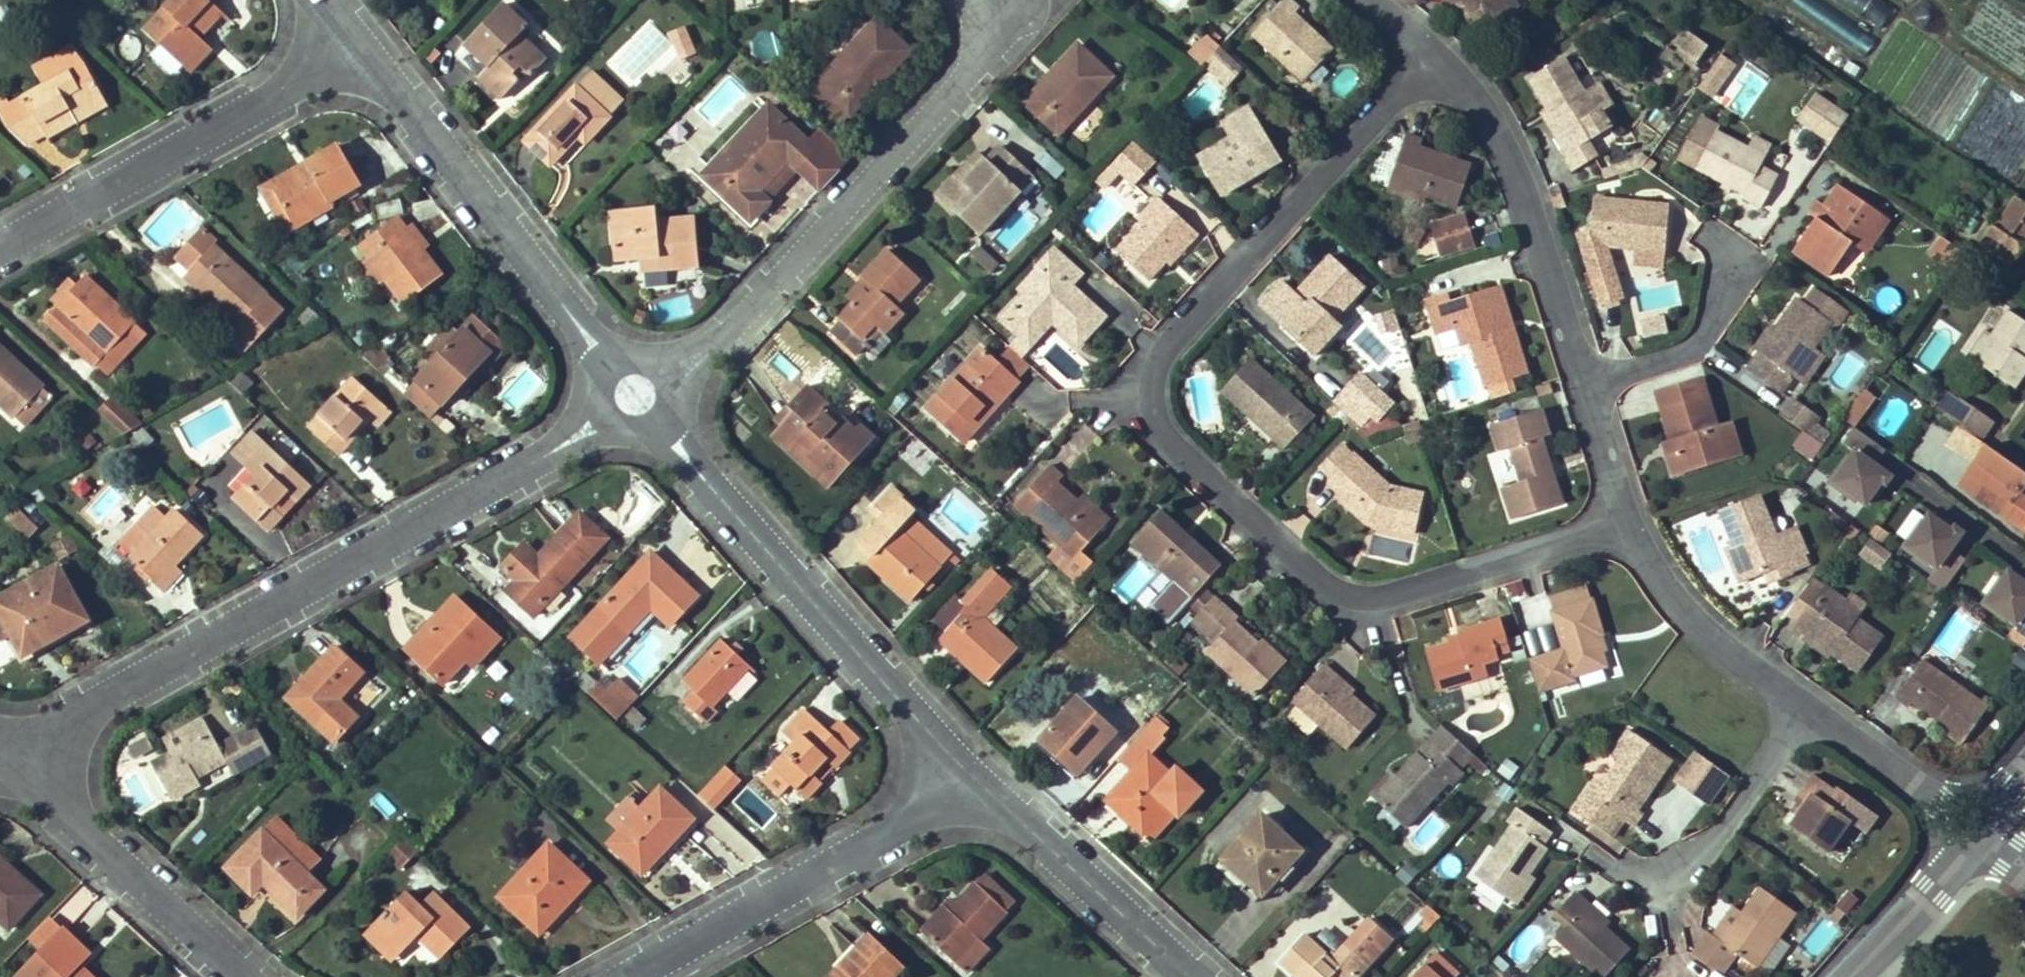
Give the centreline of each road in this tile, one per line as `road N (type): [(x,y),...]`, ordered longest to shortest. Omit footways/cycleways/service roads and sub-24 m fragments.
road 1 (residential): [(1432,46),(1147,354),(1147,419),(1334,588),(1383,598),(1626,518)]
road 2 (residential): [(0,767),(637,397)]
road 3 (residential): [(1006,22),(637,397)]
road 4 (residential): [(637,397),(965,767)]
road 5 (residential): [(364,49),(637,397)]
road 6 (residential): [(364,49),(0,257)]
road 7 (residential): [(624,976),(965,767)]
road 8 (residential): [(1581,380),(1498,121),(1432,46)]
road 9 (residential): [(0,768),(243,976)]
road 10 (residential): [(965,767),(1192,976)]
road 11 (residential): [(1809,700),(1691,618),(1626,518)]
road 12 (residential): [(1809,700),(1668,890)]
road 13 (residential): [(1845,976),(2003,806)]
road 14 (residential): [(2003,806),(1809,700)]
road 15 (residential): [(1581,380),(1690,345),(1747,256)]
road 16 (residential): [(1626,518),(1581,380)]

